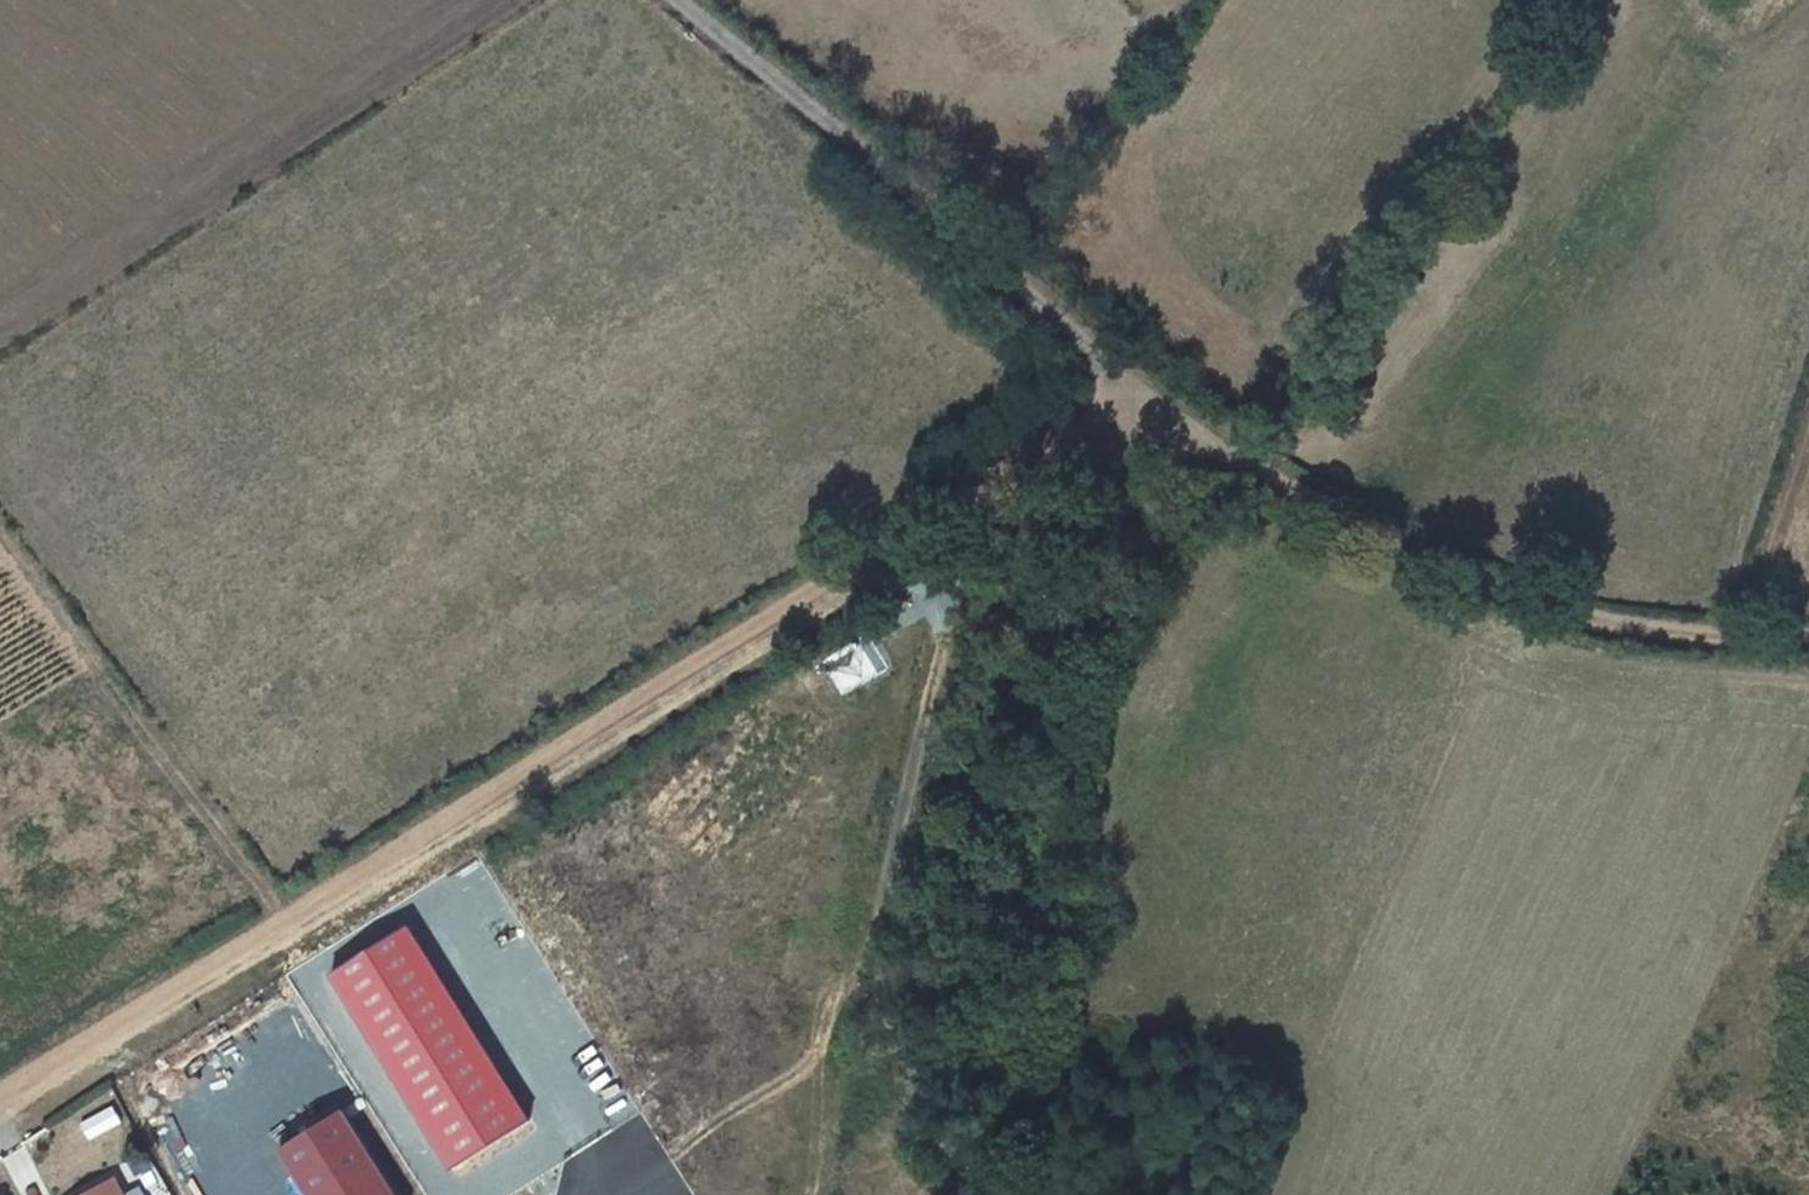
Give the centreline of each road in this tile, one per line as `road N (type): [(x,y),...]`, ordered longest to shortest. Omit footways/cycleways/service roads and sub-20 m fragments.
road 1 (unclassified): [(0,1104),(1140,399),(815,116),(665,0)]
road 2 (track): [(1808,633),(1602,612),(1387,531),(1184,430),(1140,399)]

